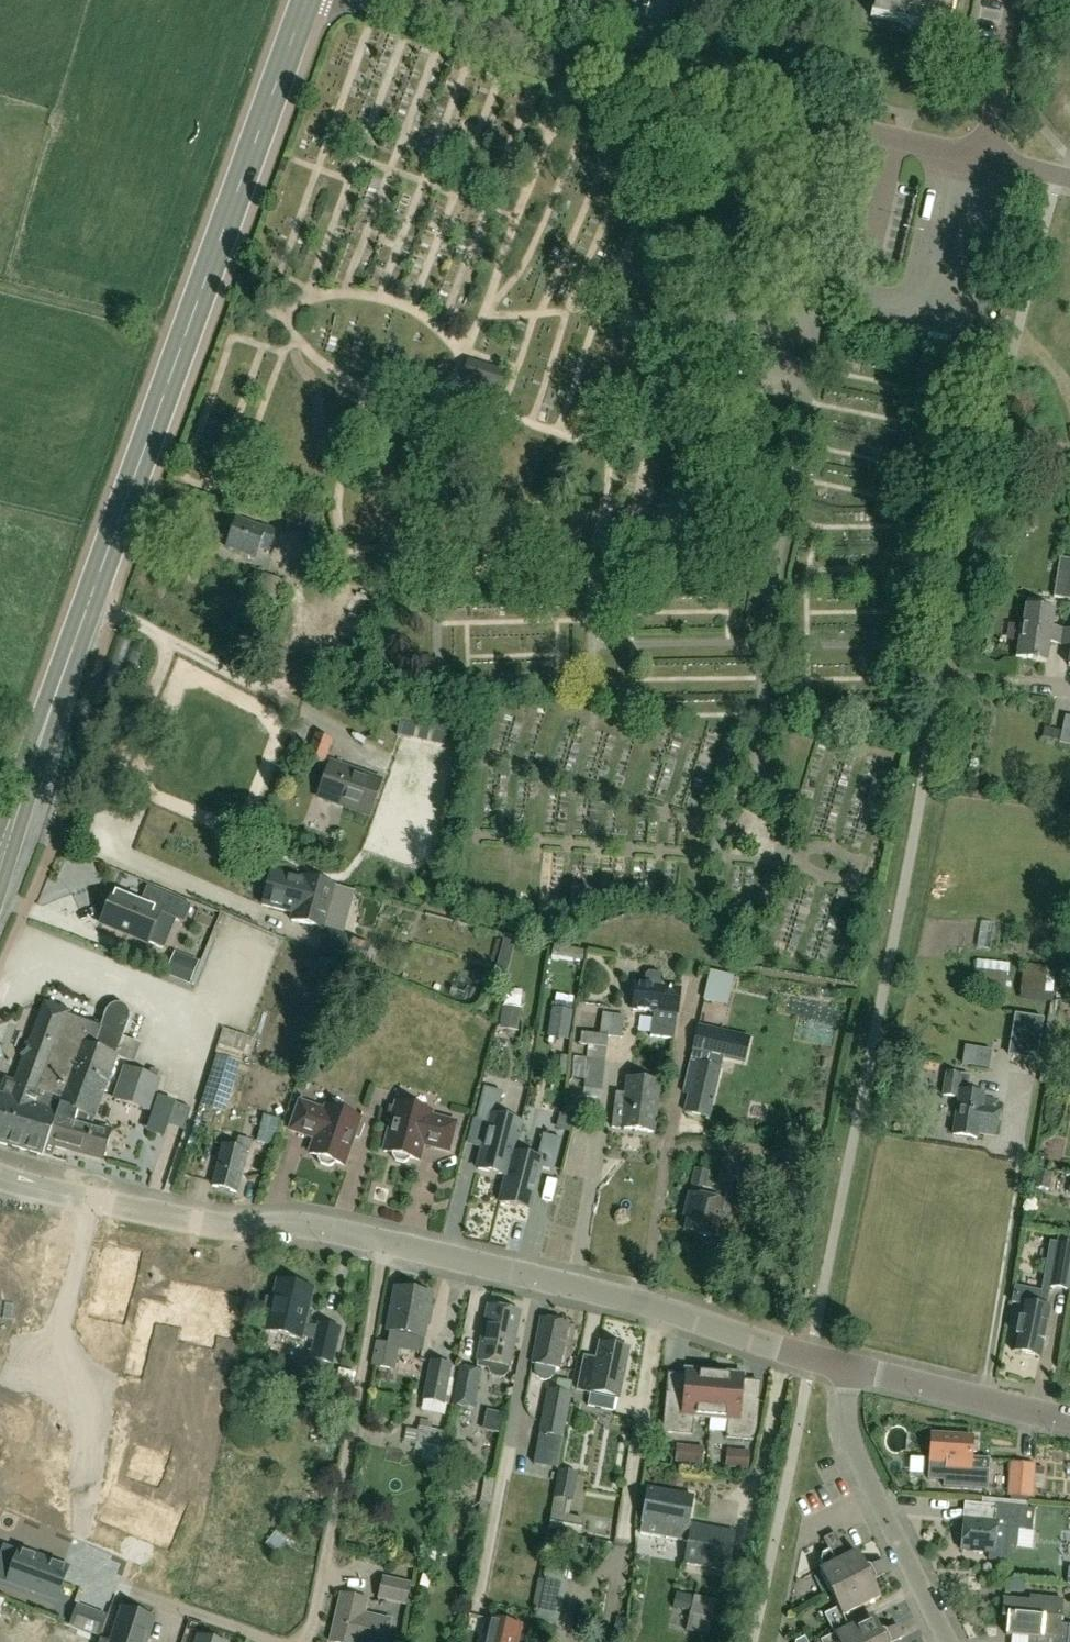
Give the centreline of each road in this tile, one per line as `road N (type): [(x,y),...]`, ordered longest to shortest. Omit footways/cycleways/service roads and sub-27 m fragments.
road 1 (secondary): [(0,859),(307,0)]
road 2 (residential): [(983,159),(587,74),(376,0)]
road 3 (residential): [(850,1368),(386,1243)]
road 4 (residential): [(386,1243),(317,1607),(303,1641)]
road 5 (residential): [(386,1243),(326,1230),(218,1229),(0,1177)]
road 6 (residential): [(947,1641),(852,1445),(850,1368)]
road 7 (residential): [(1069,1420),(850,1368)]
road 8 (residential): [(276,1641),(116,1587)]
road 9 (residential): [(983,159),(1017,0)]

